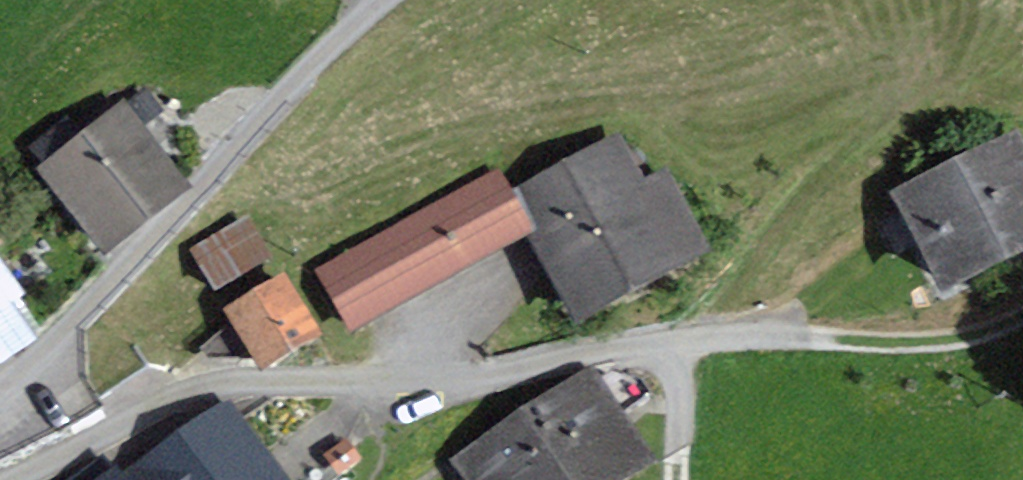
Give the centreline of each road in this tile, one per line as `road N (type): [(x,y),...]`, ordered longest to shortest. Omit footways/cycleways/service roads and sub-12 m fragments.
road 1 (residential): [(675,353),(655,344),(621,346),(470,378),(231,383),(176,397),(0,479)]
road 2 (tertiary): [(0,379),(76,316),(384,0)]
road 3 (track): [(678,479),(675,353),(686,341),(914,340),(1022,320)]

